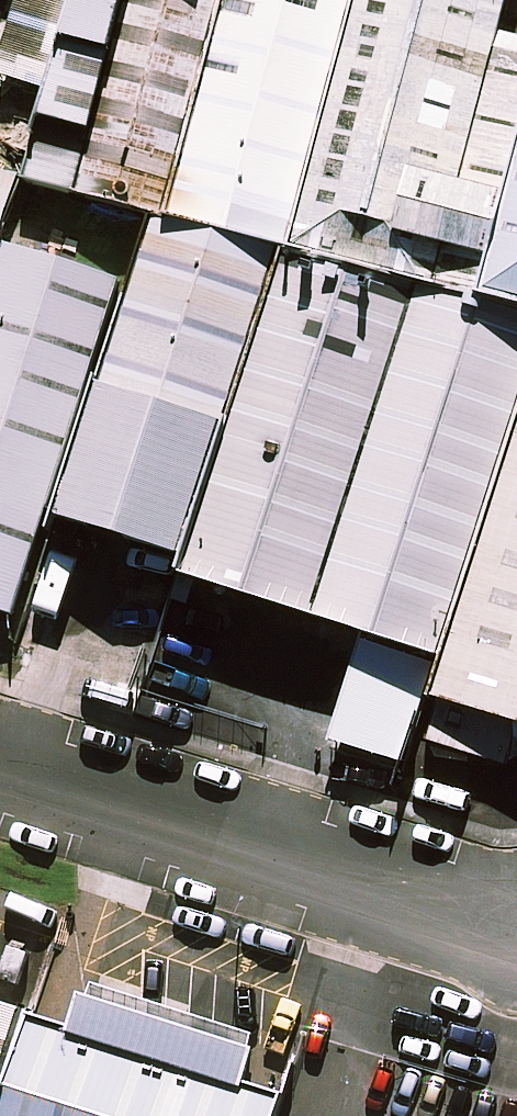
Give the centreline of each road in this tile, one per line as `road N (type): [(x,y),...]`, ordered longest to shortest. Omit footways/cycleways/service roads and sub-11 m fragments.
road 1 (unclassified): [(516,930),(0,771)]

